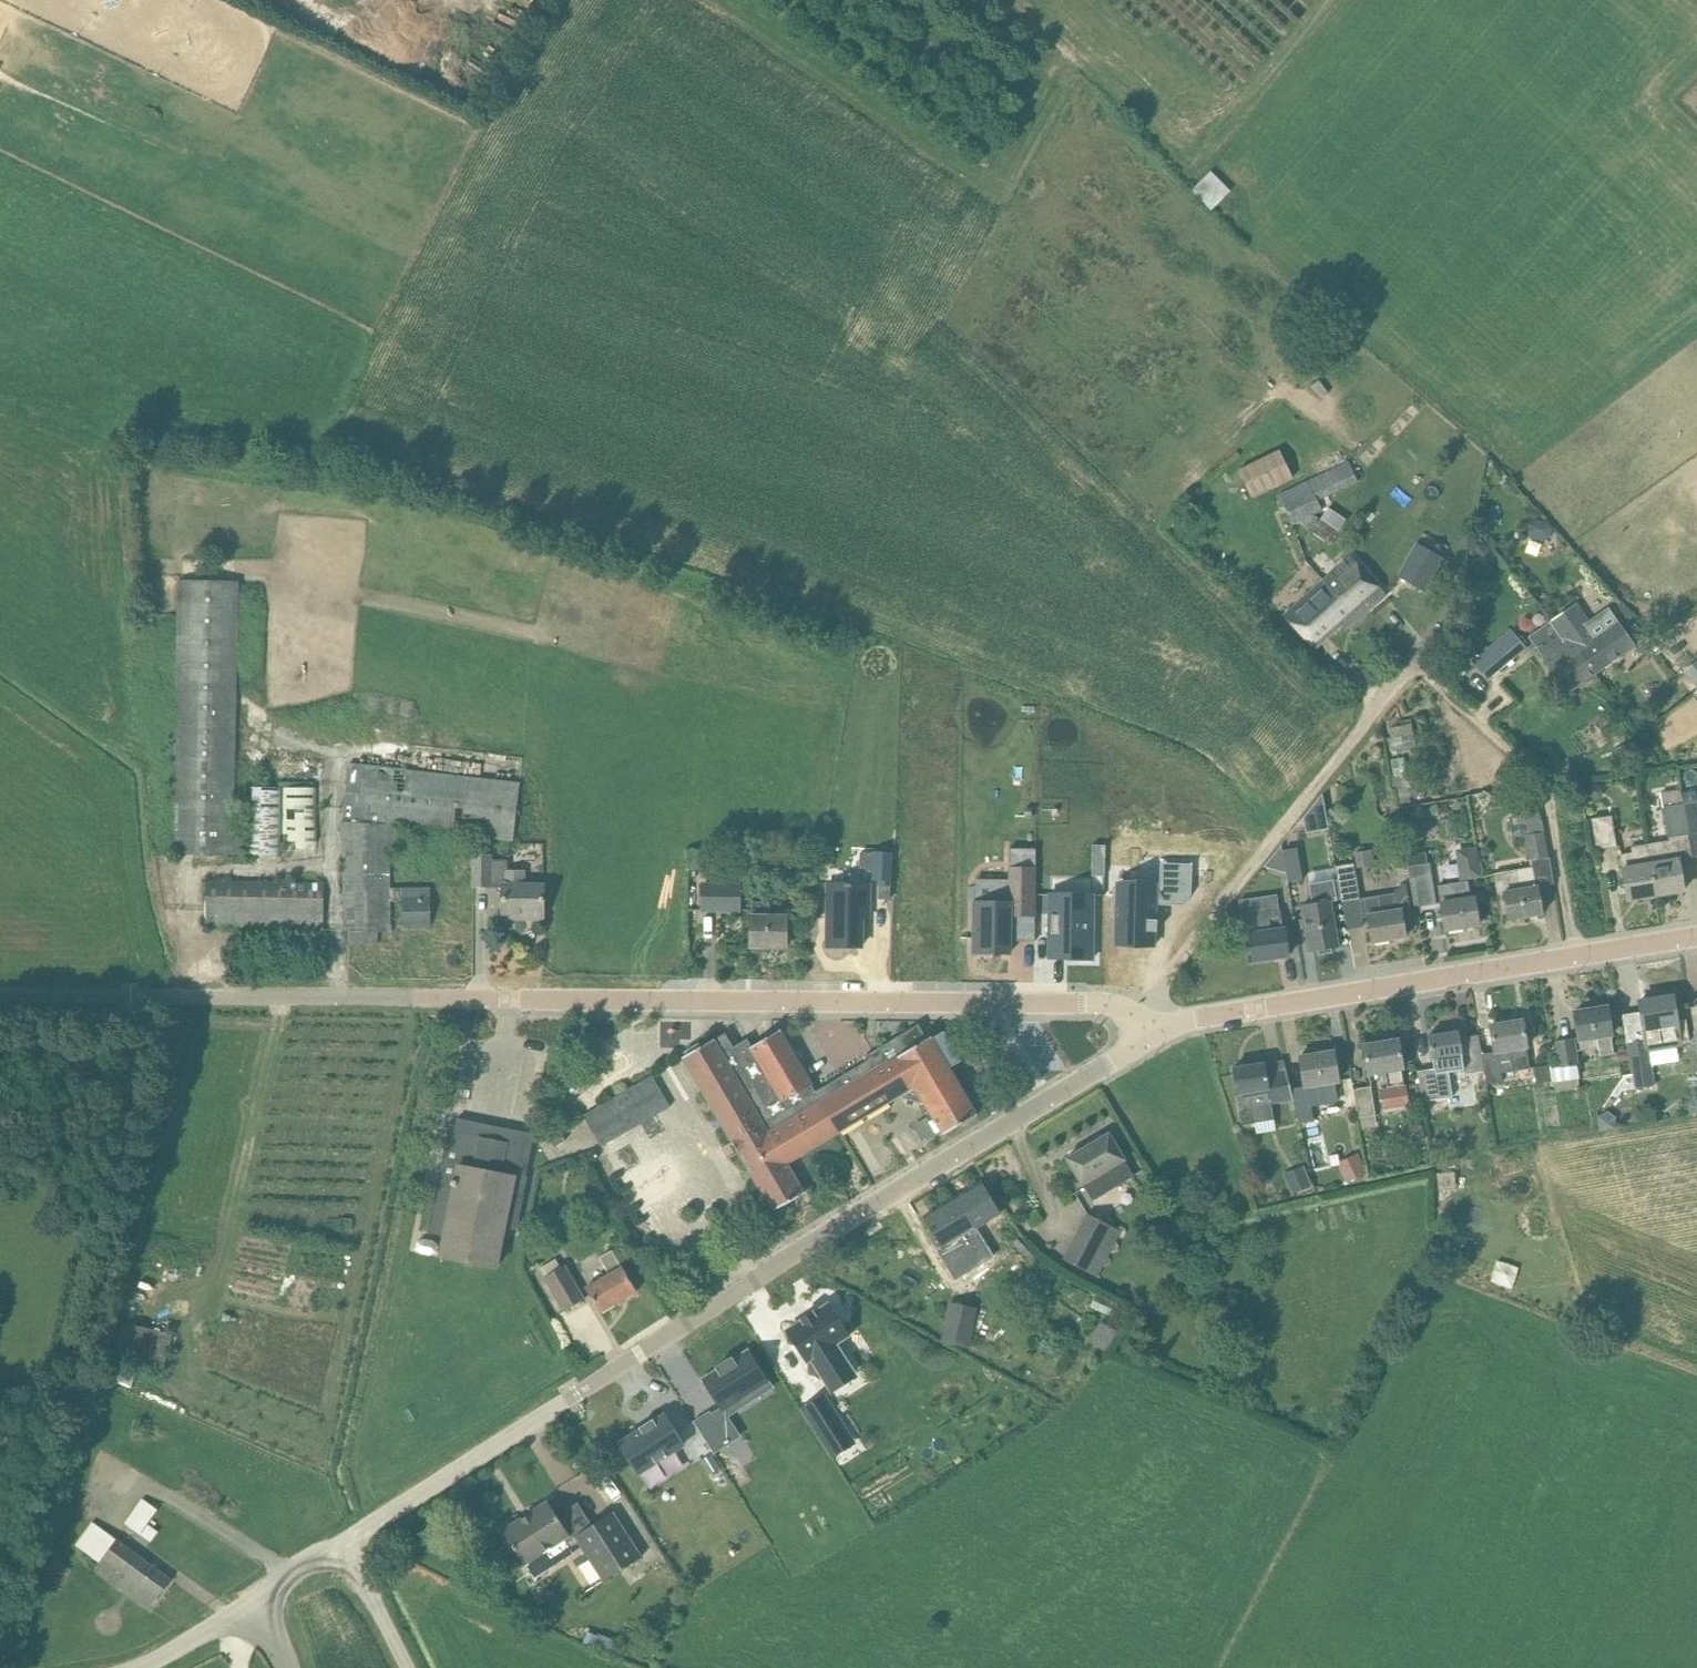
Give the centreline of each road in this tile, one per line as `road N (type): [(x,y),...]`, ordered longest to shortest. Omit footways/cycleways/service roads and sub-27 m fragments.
road 1 (unclassified): [(1153,1033),(1117,1006),(0,992)]
road 2 (unclassified): [(344,1544),(1153,1033)]
road 3 (unclassified): [(1153,1033),(1208,1018),(1696,940)]
road 4 (unclassified): [(131,1667),(258,1597)]
road 5 (unclassified): [(409,1667),(344,1544)]

